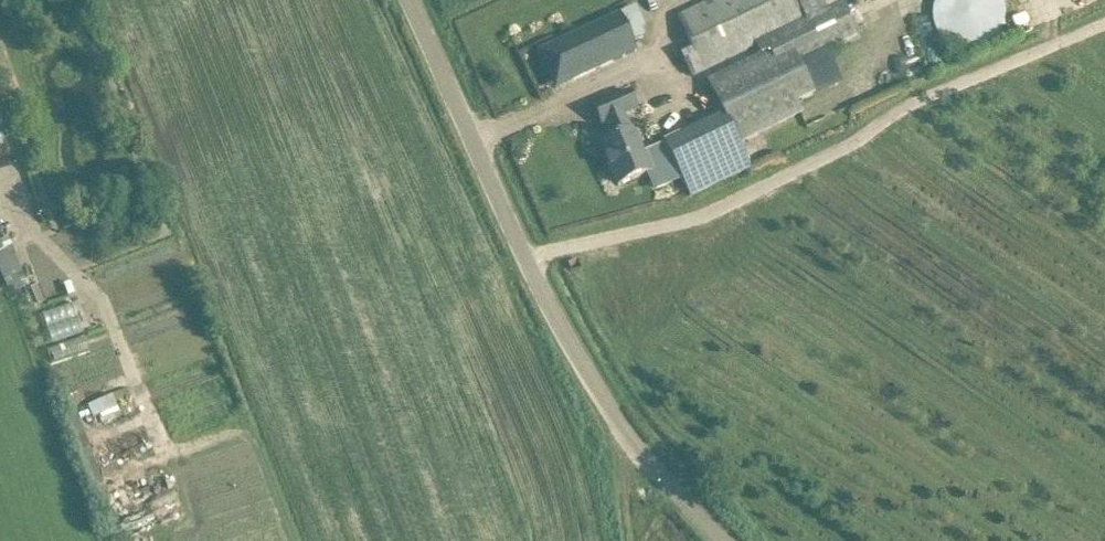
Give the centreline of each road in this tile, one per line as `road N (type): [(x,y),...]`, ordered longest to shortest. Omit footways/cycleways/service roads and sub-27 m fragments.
road 1 (unclassified): [(724,540),(637,461),(575,362),(411,0)]

